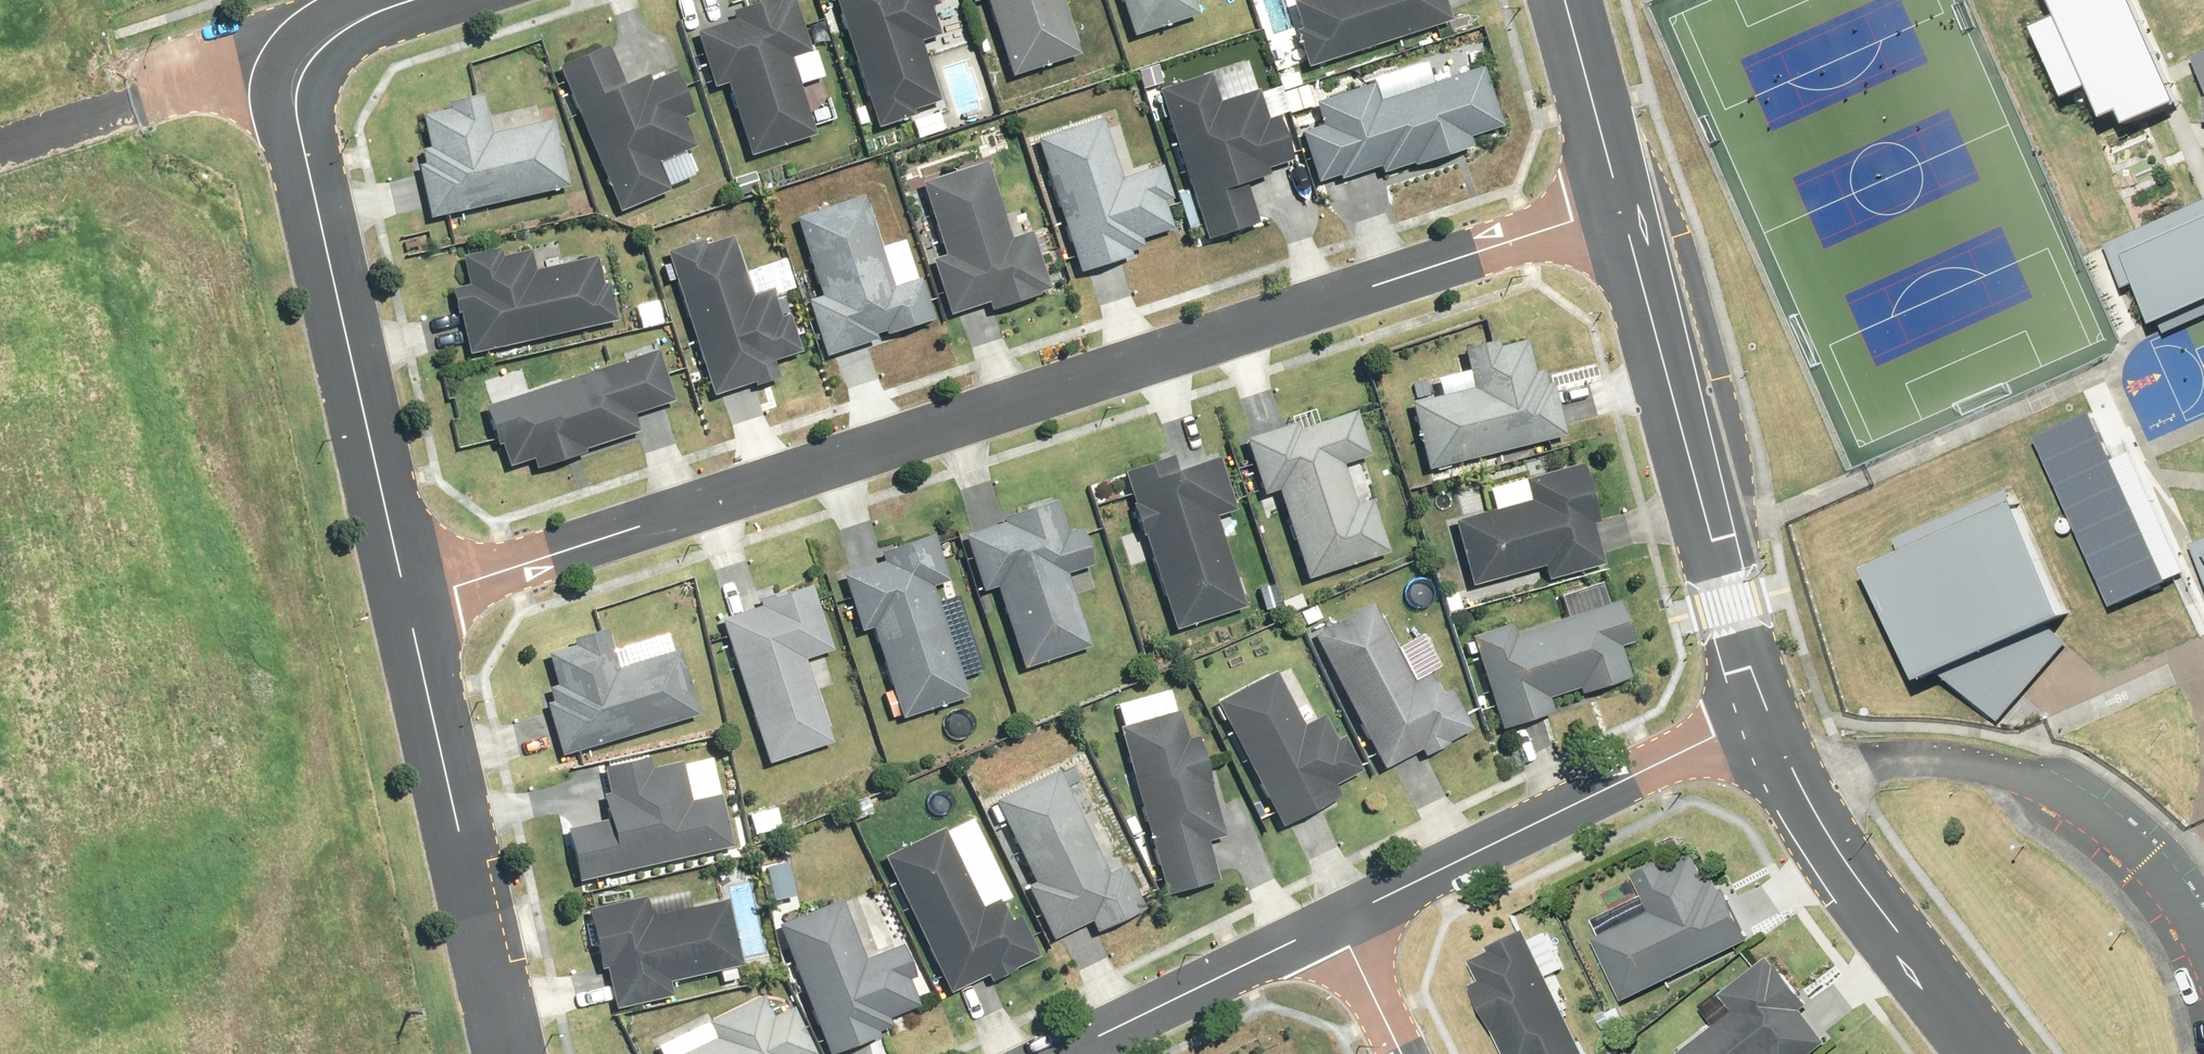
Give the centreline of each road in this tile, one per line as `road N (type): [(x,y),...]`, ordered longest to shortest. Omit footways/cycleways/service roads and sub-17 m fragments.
road 1 (residential): [(408,607),(1625,210)]
road 2 (residential): [(408,607),(294,106),(314,57),(364,19)]
road 3 (residential): [(1625,210),(1730,606),(1767,712)]
road 4 (residential): [(1336,919),(1767,712)]
road 5 (residential): [(510,1053),(408,607)]
road 6 (residential): [(1767,712),(1805,794),(1866,893),(1990,1053)]
road 7 (residential): [(1060,1053),(1336,919)]
road 8 (residential): [(364,19),(152,94)]
road 9 (residential): [(1566,0),(1625,210)]
road 10 (residential): [(1401,1053),(1336,919)]

